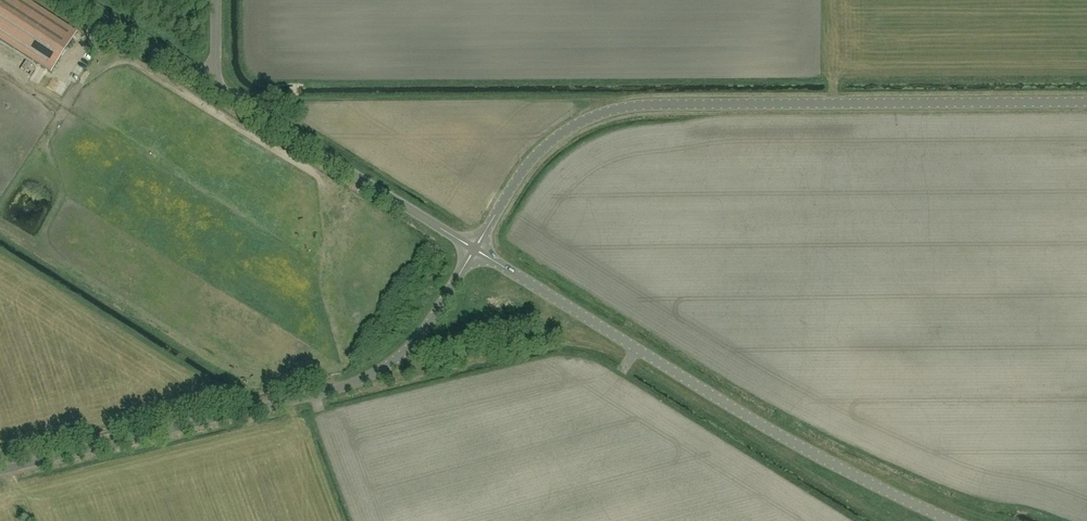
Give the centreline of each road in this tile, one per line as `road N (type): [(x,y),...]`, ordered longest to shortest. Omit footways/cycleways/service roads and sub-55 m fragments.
road 1 (unclassified): [(472,250),(541,148),(591,116),(624,108),(1086,103)]
road 2 (unclassified): [(952,520),(757,423),(472,250)]
road 3 (unclassified): [(0,471),(360,382),(409,347),(472,250)]
road 4 (unclassified): [(472,250),(209,86)]
road 5 (unclassified): [(209,86),(70,0)]

